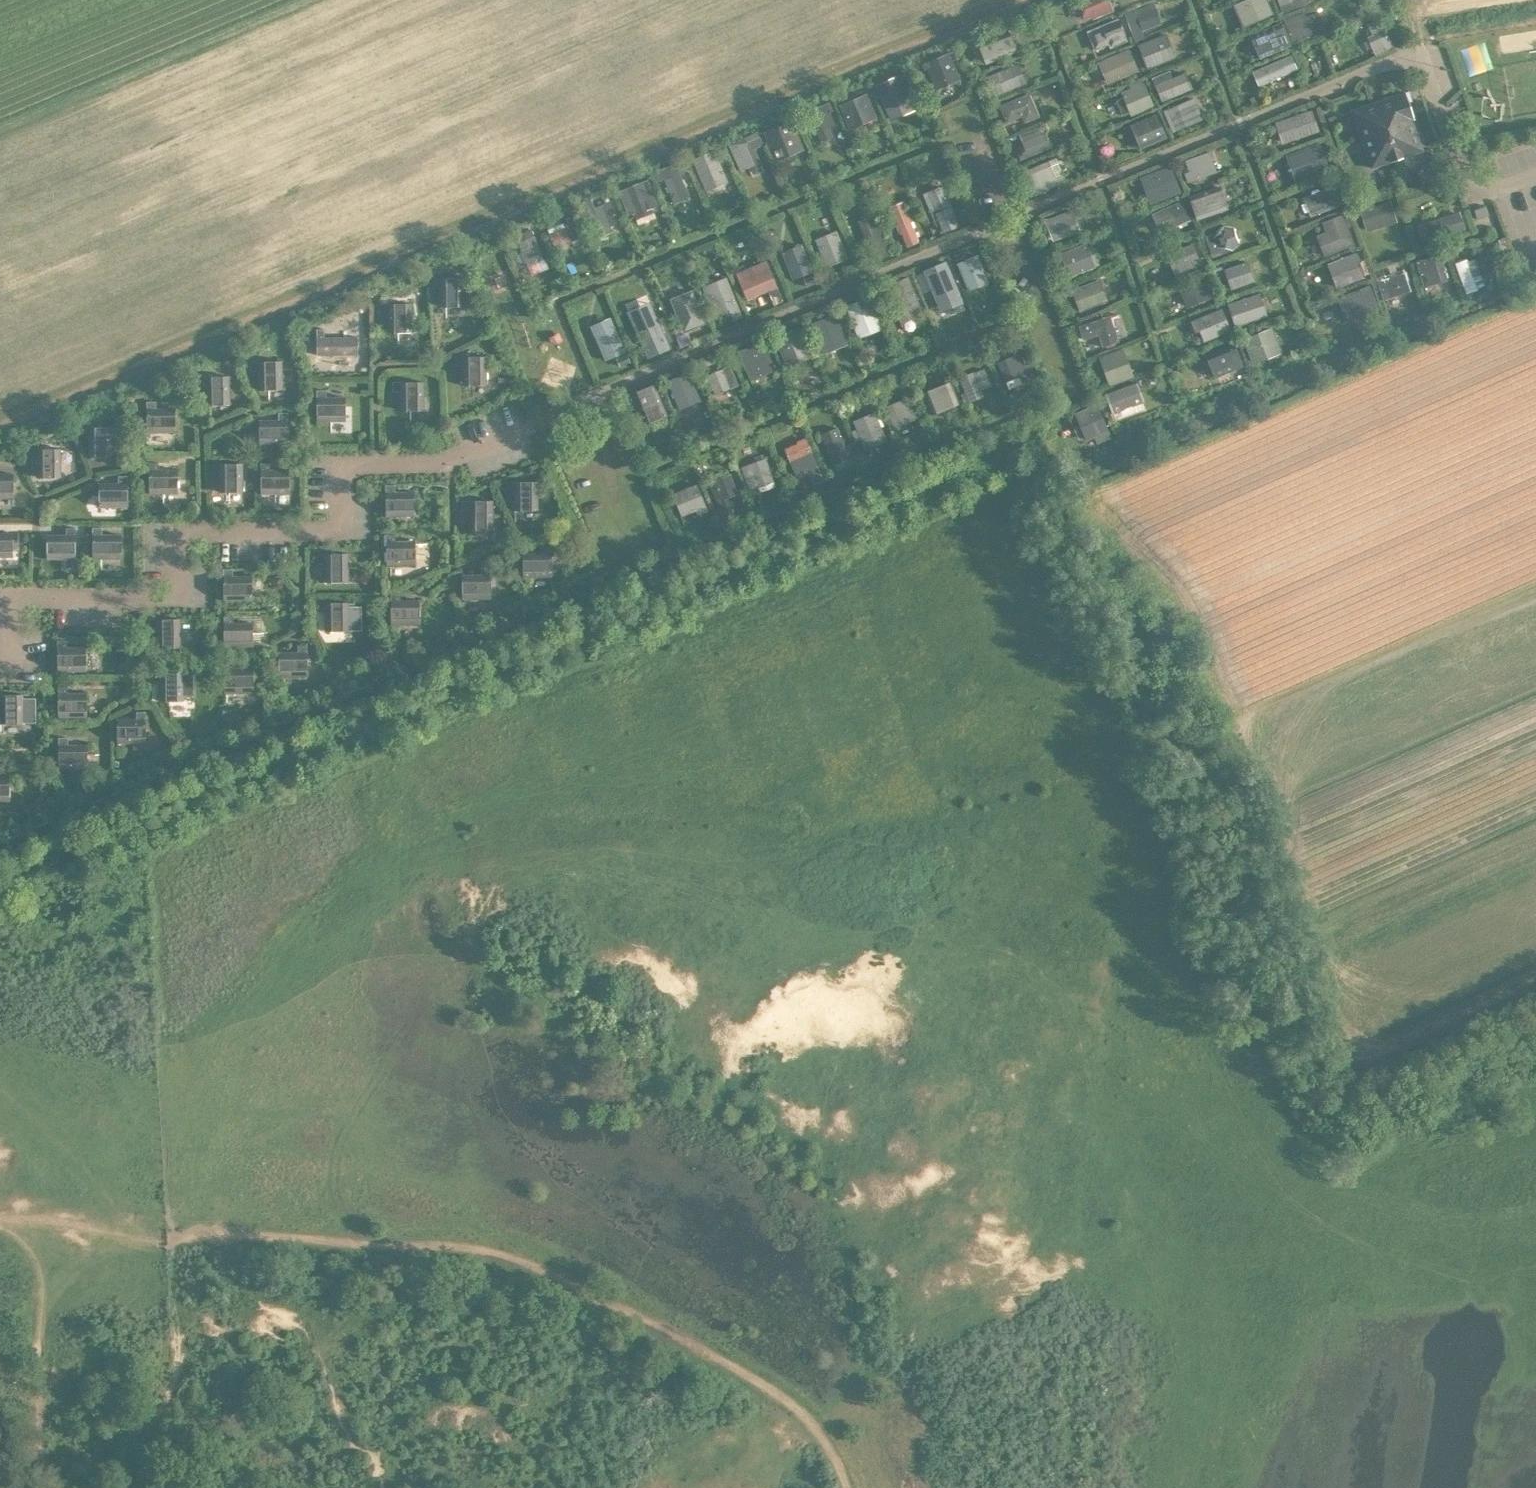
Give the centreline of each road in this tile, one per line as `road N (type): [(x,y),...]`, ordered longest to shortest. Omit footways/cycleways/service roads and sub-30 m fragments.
road 1 (track): [(844,1487),(810,1429),(712,1358),(498,1253),(0,1223)]

